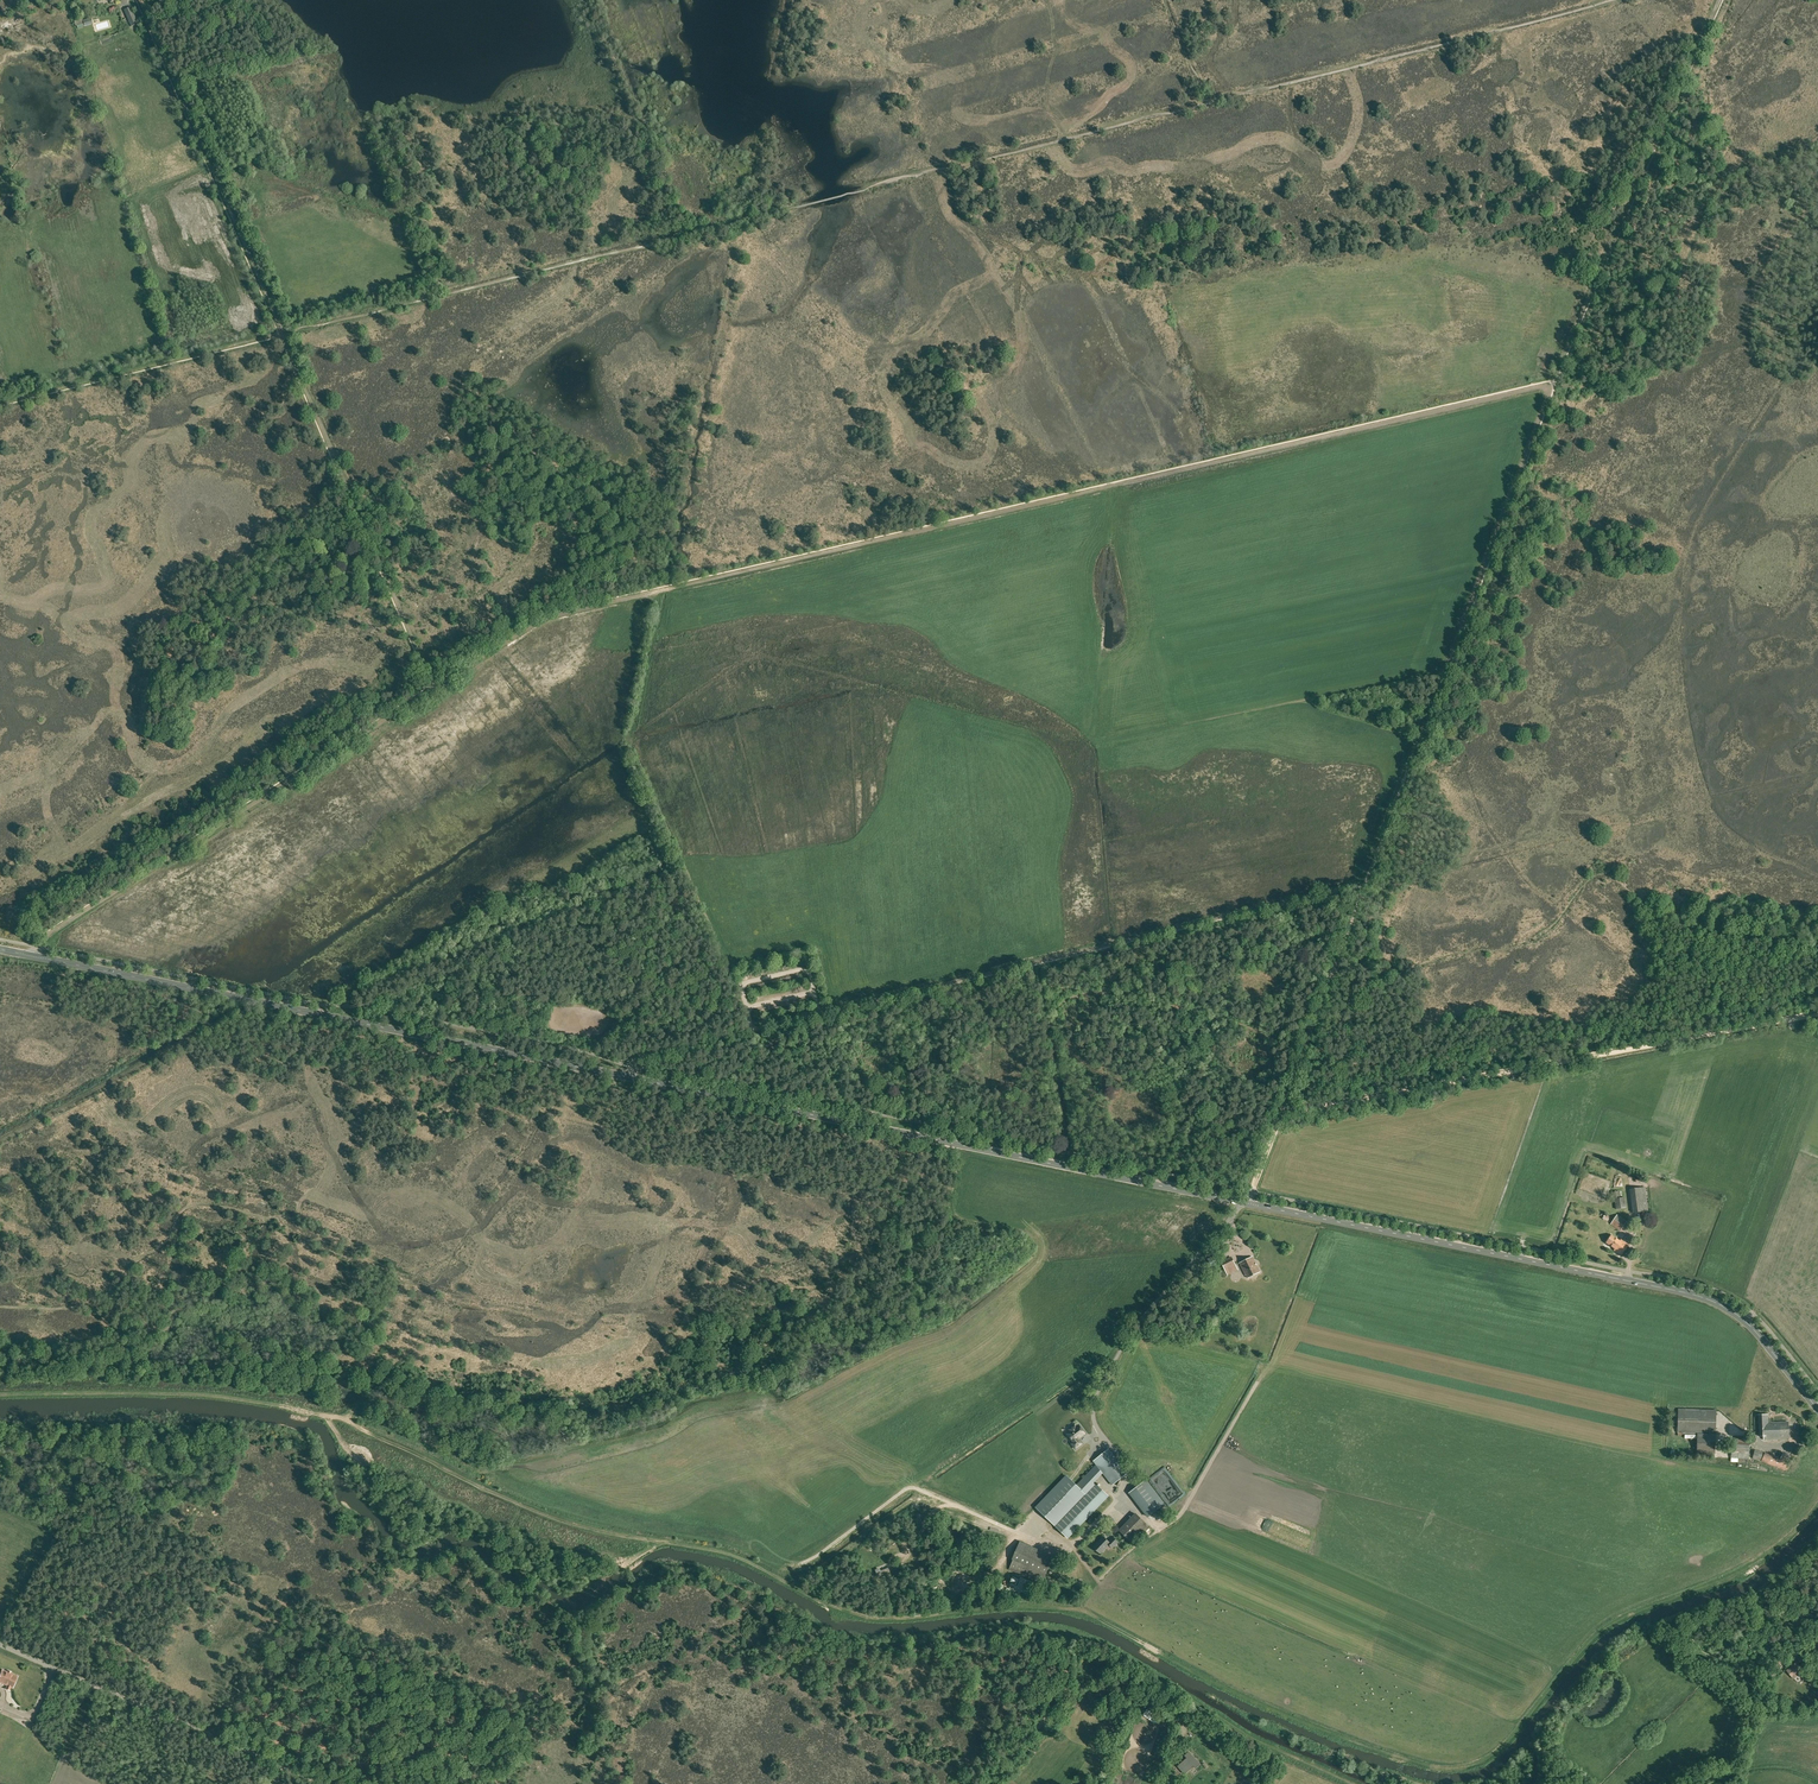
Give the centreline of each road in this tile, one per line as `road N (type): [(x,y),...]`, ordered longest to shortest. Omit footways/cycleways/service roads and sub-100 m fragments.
road 1 (track): [(1817,1506),(1772,1551),(1636,1612),(1597,1638),(1502,1751),(1457,1768),(1380,1751),(1271,1708),(1066,1613),(854,1613),(791,1583),(660,1544)]
road 2 (track): [(1551,386),(548,616),(438,686)]
road 3 (track): [(438,686),(140,0)]
road 4 (secondary): [(630,1079),(0,950)]
road 5 (secondary): [(1817,1409),(1752,1327),(1708,1298),(1247,1203)]
road 6 (secondary): [(1240,1202),(630,1079)]
road 7 (track): [(1817,1013),(1280,1115)]
road 8 (track): [(1551,386),(1366,881)]
road 9 (track): [(438,686),(36,947)]
road 10 (track): [(707,230),(281,334)]
road 11 (track): [(1613,0),(1200,106)]
road 12 (track): [(1551,386),(1719,0)]
road 13 (unclassified): [(325,1783),(0,1646)]
road 14 (track): [(660,1544),(590,1531),(529,1507),(333,1417)]
road 15 (track): [(1200,106),(863,190)]
road 16 (track): [(1366,881),(1031,963)]
road 17 (track): [(333,1417),(208,1398),(0,1395)]
road 18 (unclassified): [(1105,1441),(1093,1417),(1104,1375),(1240,1202)]
road 19 (track): [(281,334),(0,404)]
road 20 (track): [(1031,963),(820,1014)]
road 21 (track): [(1280,1115),(1354,914)]
road 22 (track): [(1704,1783),(1732,1770),(1750,1707),(1817,1622)]
road 23 (unclassified): [(630,1079),(641,1058),(751,1030)]

